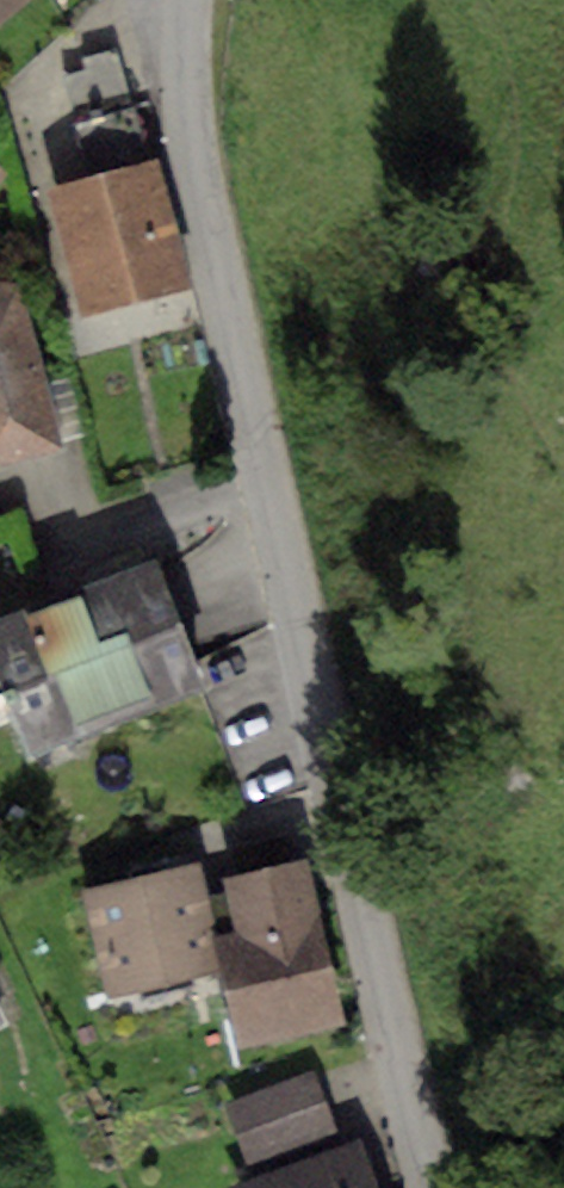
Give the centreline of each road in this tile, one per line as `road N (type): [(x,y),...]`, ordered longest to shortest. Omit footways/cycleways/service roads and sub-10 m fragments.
road 1 (residential): [(185,0),(186,96),(201,176),(273,448),(434,1187)]

